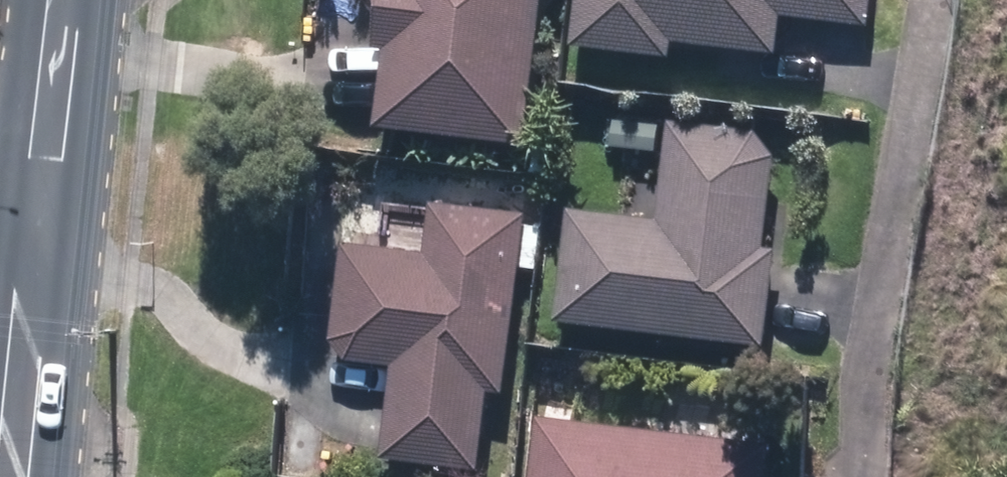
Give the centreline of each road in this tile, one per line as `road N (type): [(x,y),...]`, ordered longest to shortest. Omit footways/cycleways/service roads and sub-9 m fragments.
road 1 (secondary): [(53,212),(26,476)]
road 2 (secondary): [(70,0),(53,212)]

